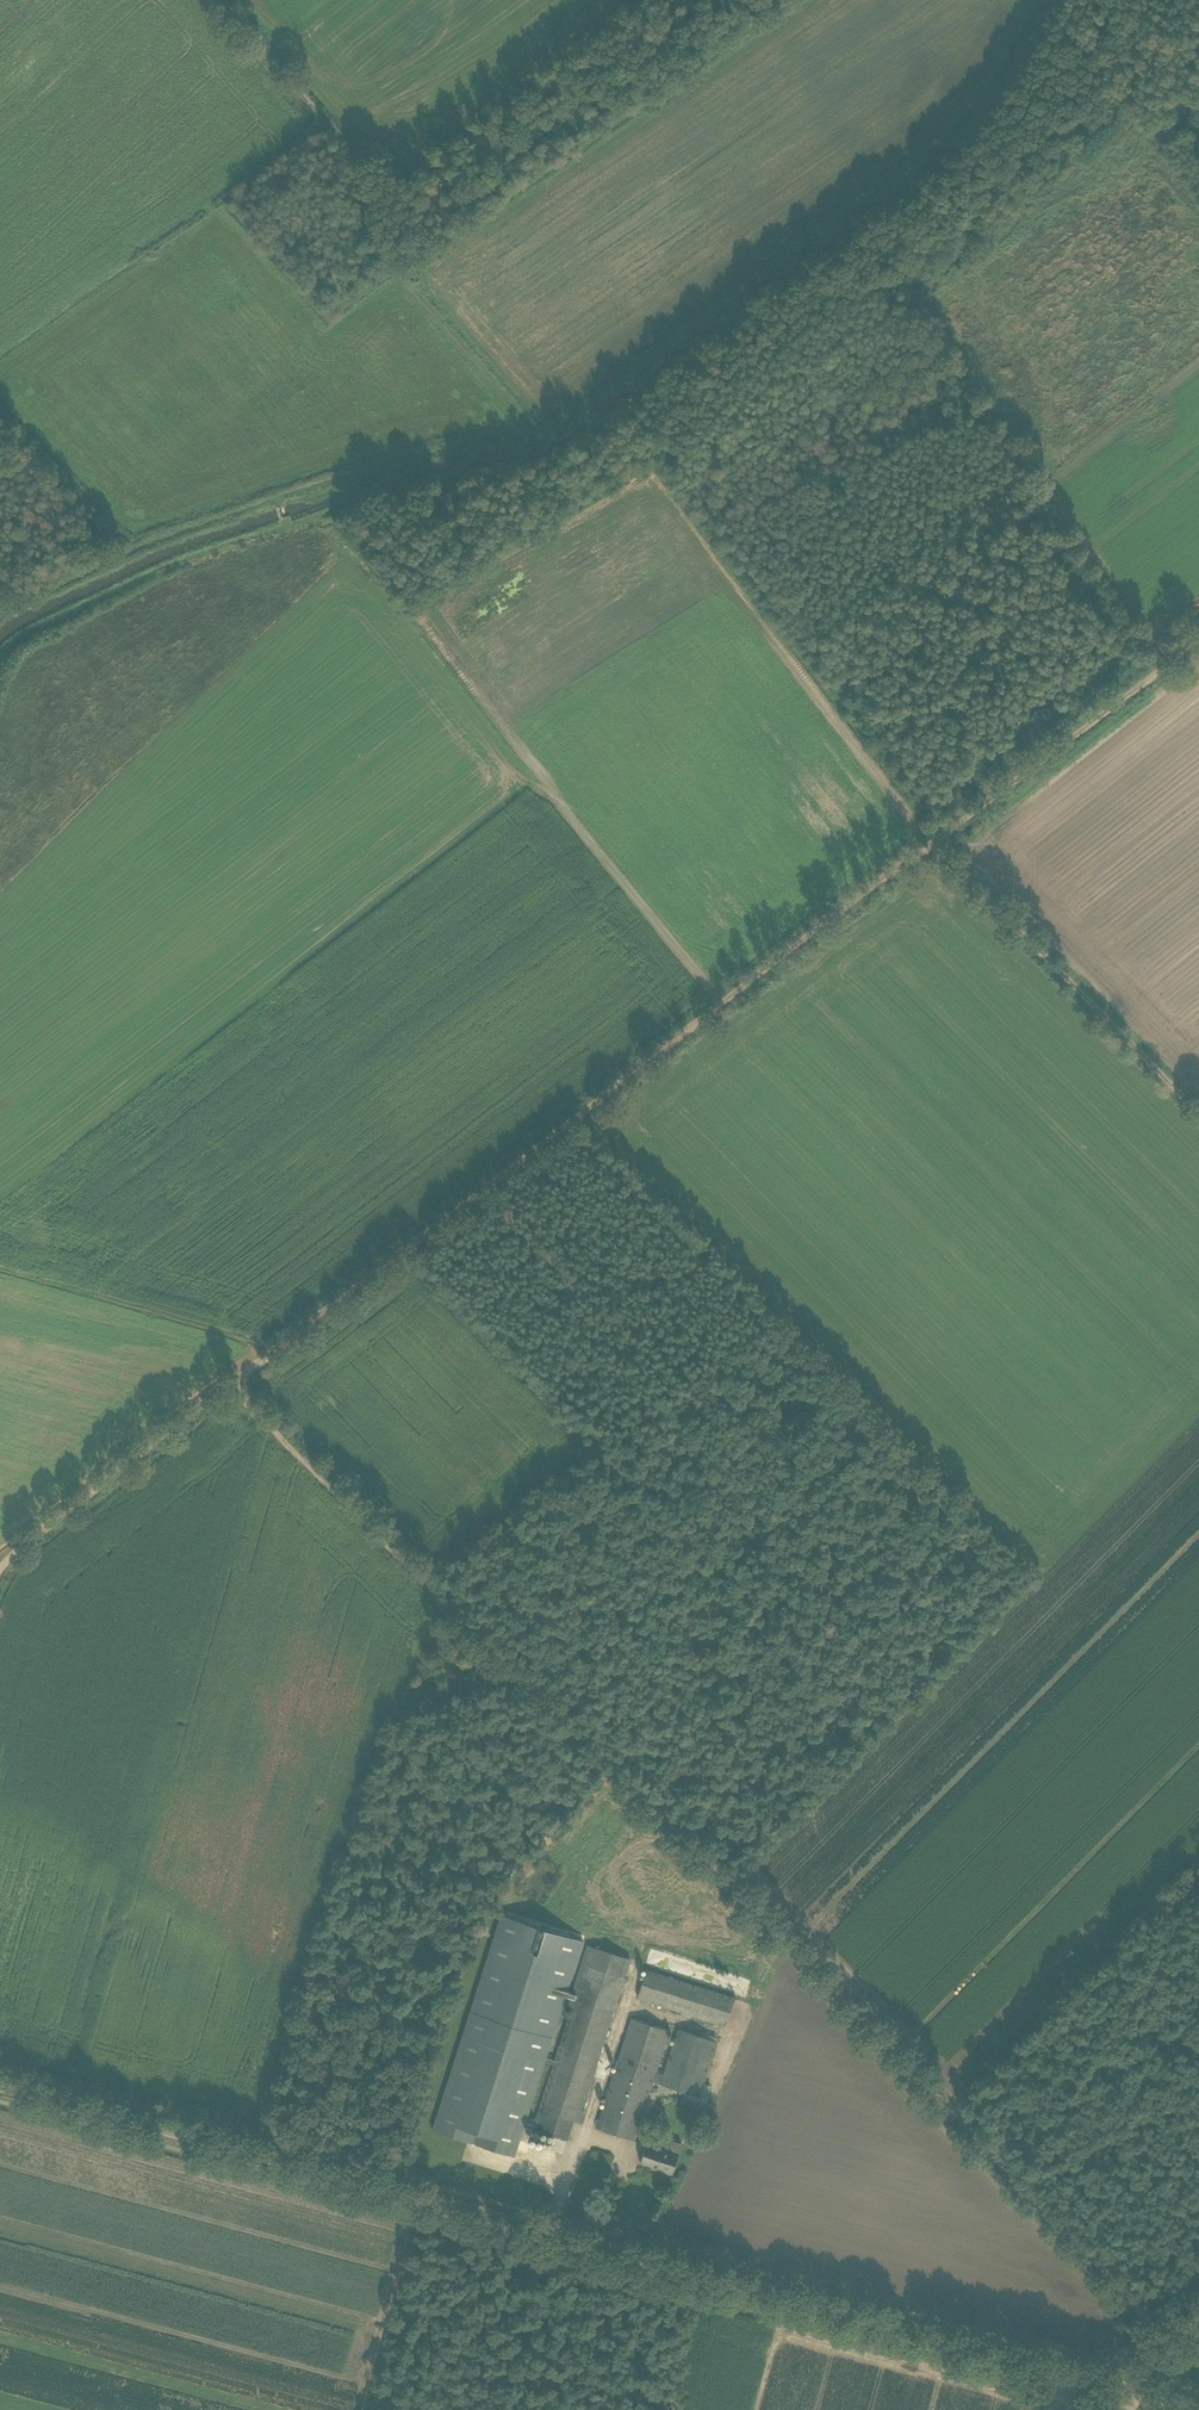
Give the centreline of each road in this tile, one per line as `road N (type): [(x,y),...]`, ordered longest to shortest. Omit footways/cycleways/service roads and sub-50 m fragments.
road 1 (track): [(1198,637),(0,1568)]
road 2 (track): [(1167,2349),(1152,2321),(932,2090),(230,1384)]
road 3 (tertiary): [(1059,2372),(0,2084)]
road 4 (track): [(275,499),(534,431),(393,265),(360,162),(213,0)]
road 5 (track): [(1198,1113),(933,843)]
road 6 (track): [(1168,661),(1165,645),(1053,496),(1052,459)]
road 7 (track): [(594,1750),(715,1637)]
road 8 (tertiary): [(1198,2409),(1080,2377)]

